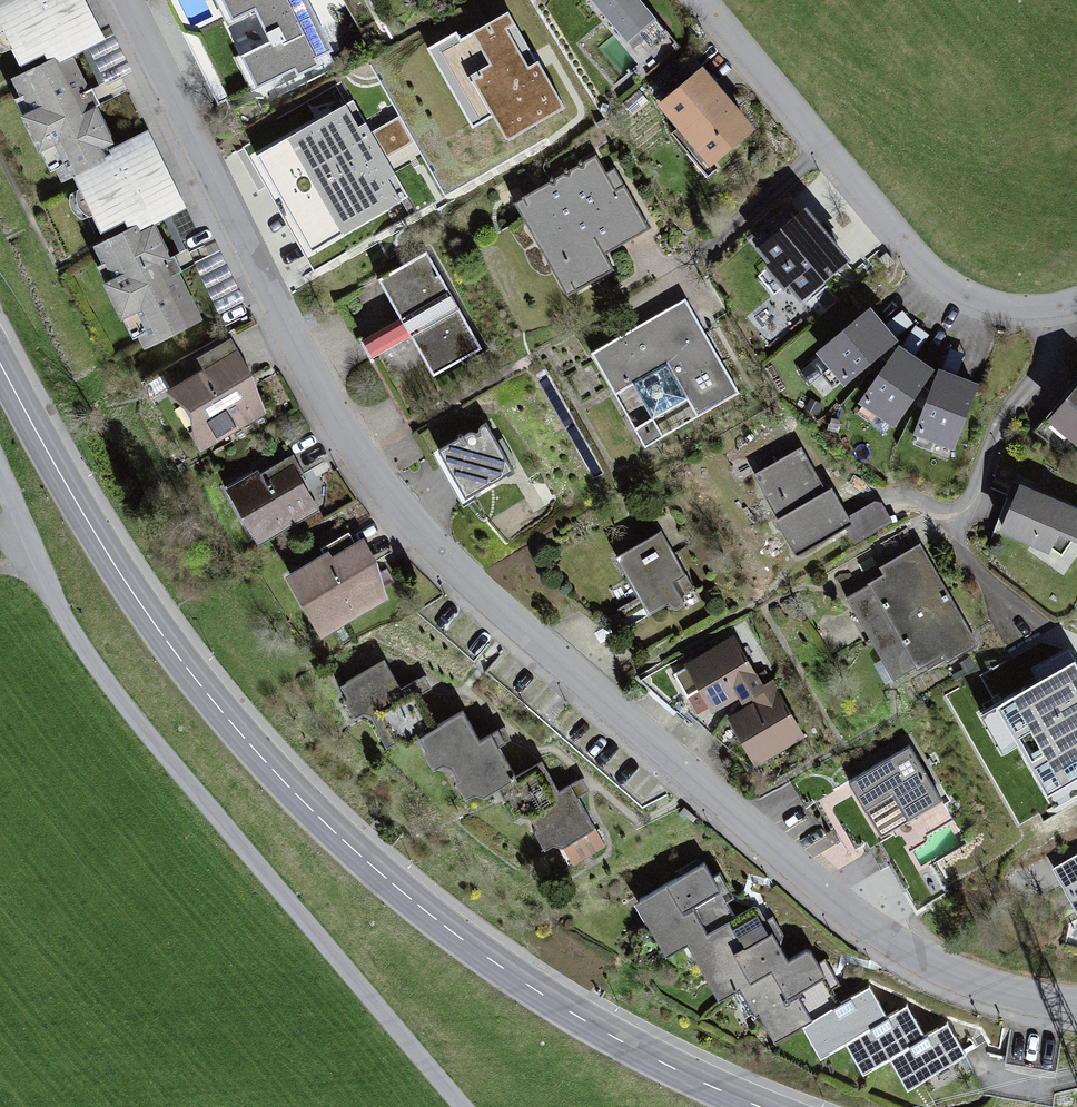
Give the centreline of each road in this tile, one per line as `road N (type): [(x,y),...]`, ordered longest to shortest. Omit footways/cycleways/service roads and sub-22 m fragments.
road 1 (residential): [(1076,1004),(975,983),(906,952),(820,887),(432,548),(340,429),(123,0)]
road 2 (unclassified): [(0,470),(40,569),(112,687),(460,1106)]
road 3 (tertiary): [(238,732),(368,864),(464,940),(645,1054),(761,1106)]
road 4 (residential): [(701,0),(917,257),(968,296),(1021,309),(1076,301)]
road 5 (tertiary): [(238,732),(94,532),(0,359)]

